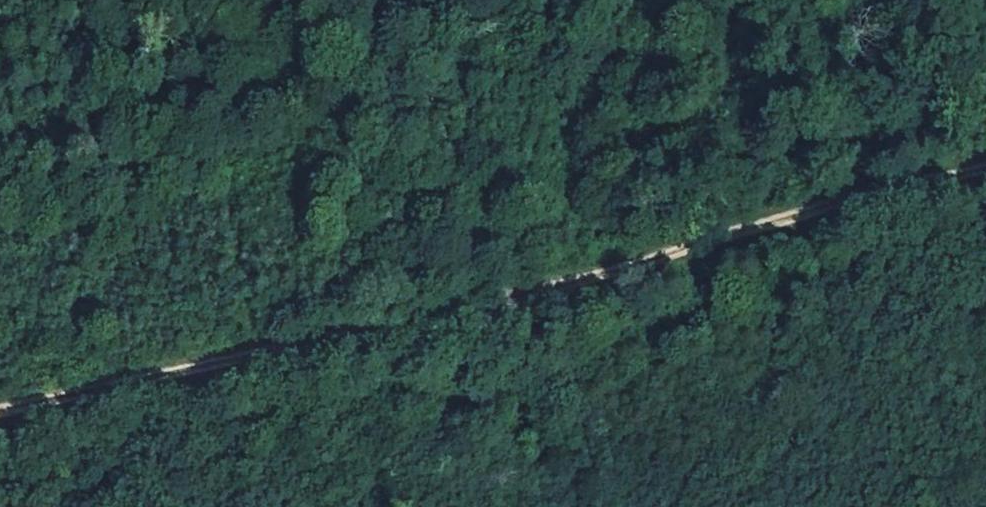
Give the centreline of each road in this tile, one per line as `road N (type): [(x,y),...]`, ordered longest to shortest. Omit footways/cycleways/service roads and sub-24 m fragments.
road 1 (track): [(985,192),(0,425)]

